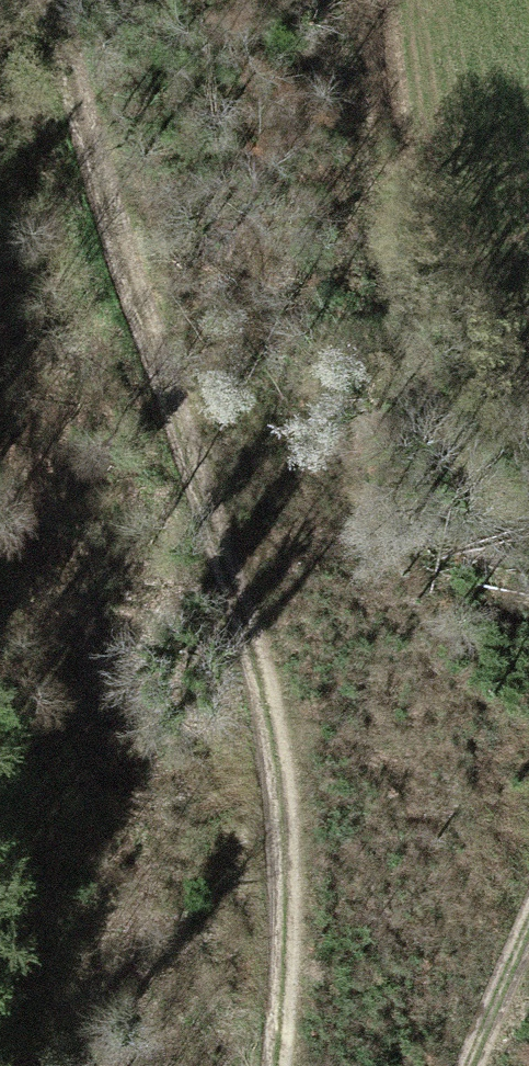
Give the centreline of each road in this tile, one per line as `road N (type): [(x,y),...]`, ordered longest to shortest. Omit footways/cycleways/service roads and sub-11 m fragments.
road 1 (track): [(273,1065),(292,856),(275,713),(223,539),(154,355),(81,87),(40,0)]
road 2 (track): [(468,1065),(528,921)]
road 3 (track): [(344,0),(376,148)]

